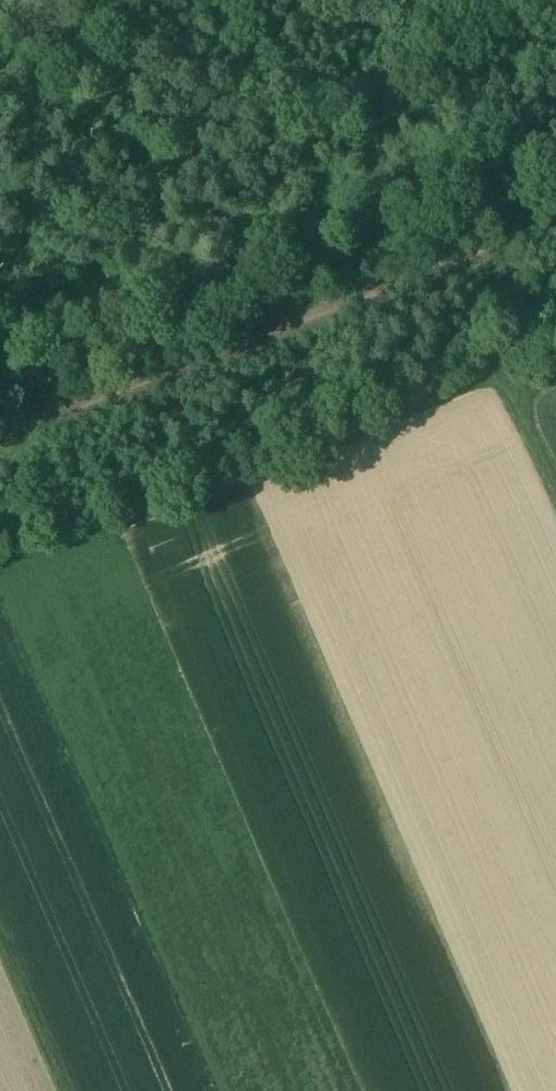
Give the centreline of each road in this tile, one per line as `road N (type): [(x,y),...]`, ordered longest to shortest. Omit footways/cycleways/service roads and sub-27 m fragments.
road 1 (track): [(555,232),(0,450)]
road 2 (track): [(0,940),(66,1090)]
road 3 (track): [(507,360),(555,475)]

